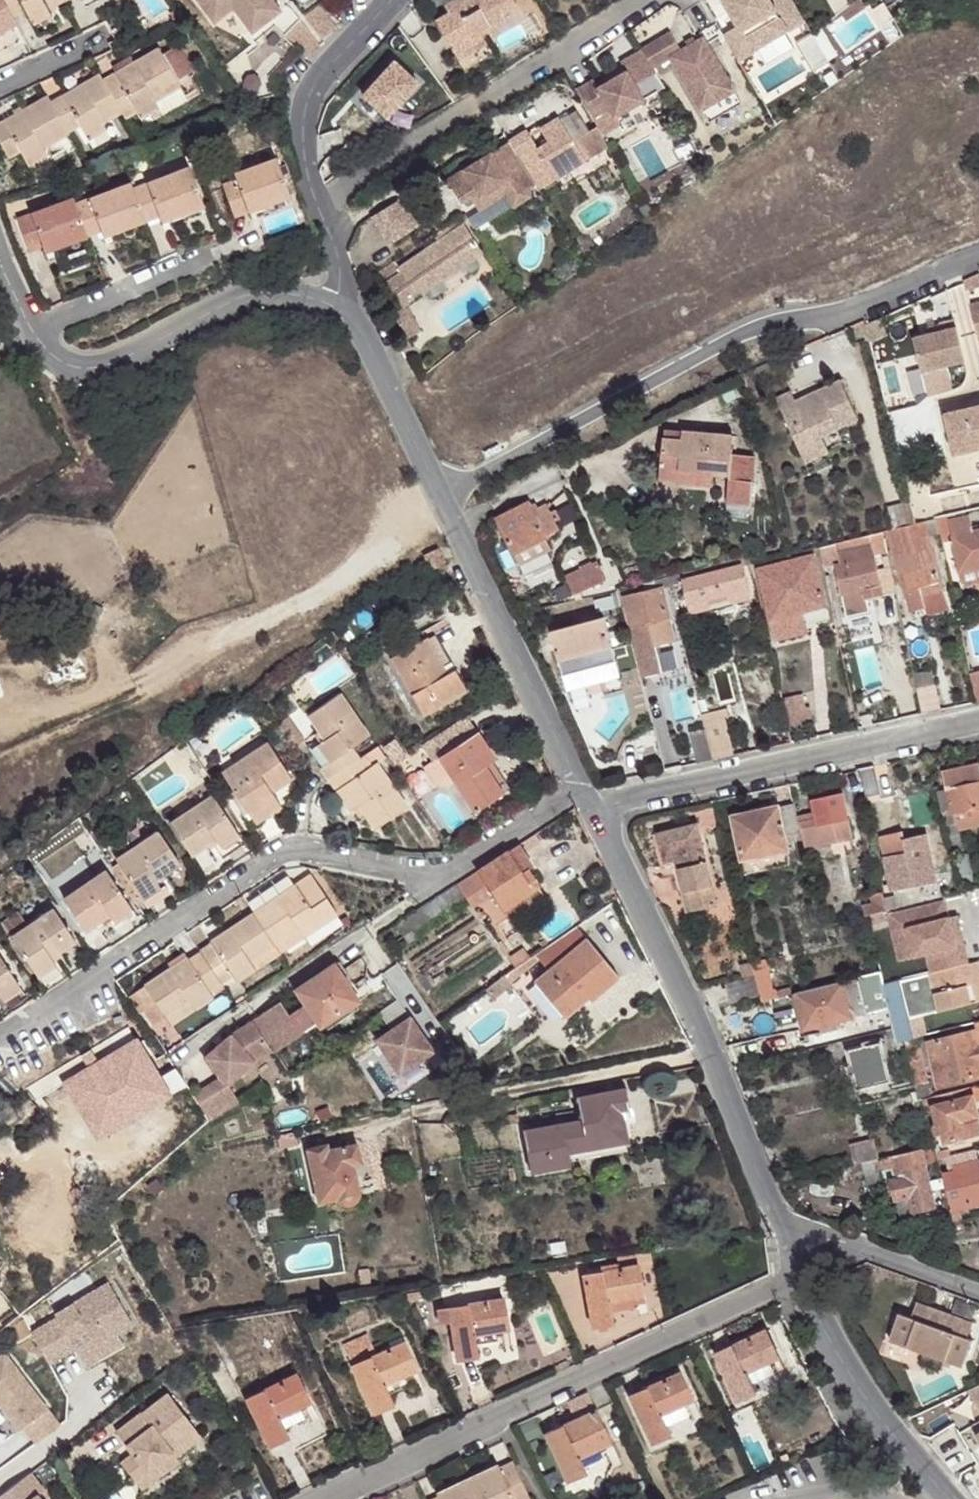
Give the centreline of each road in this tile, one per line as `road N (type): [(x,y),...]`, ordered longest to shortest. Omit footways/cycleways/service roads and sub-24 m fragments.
road 1 (residential): [(8,1036),(287,848),(437,869),(576,779)]
road 2 (residential): [(978,260),(837,323),(803,315),(760,319),(439,495)]
road 3 (residential): [(328,1498),(807,1275)]
road 4 (residential): [(588,804),(786,1226)]
road 5 (residential): [(978,717),(588,804)]
road 6 (residential): [(637,0),(319,203)]
road 7 (residential): [(356,316),(273,291),(183,323),(118,364),(83,371),(59,364),(31,332)]
road 8 (residential): [(439,495),(576,779)]
road 9 (residential): [(807,1275),(848,1372),(950,1498)]
road 10 (residential): [(394,0),(304,102),(302,149),(319,203)]
road 11 (residential): [(978,1292),(786,1226)]
road 12 (residential): [(356,316),(439,495)]
road 13 (residential): [(210,251),(31,332)]
road 14 (residential): [(0,84),(122,26)]

